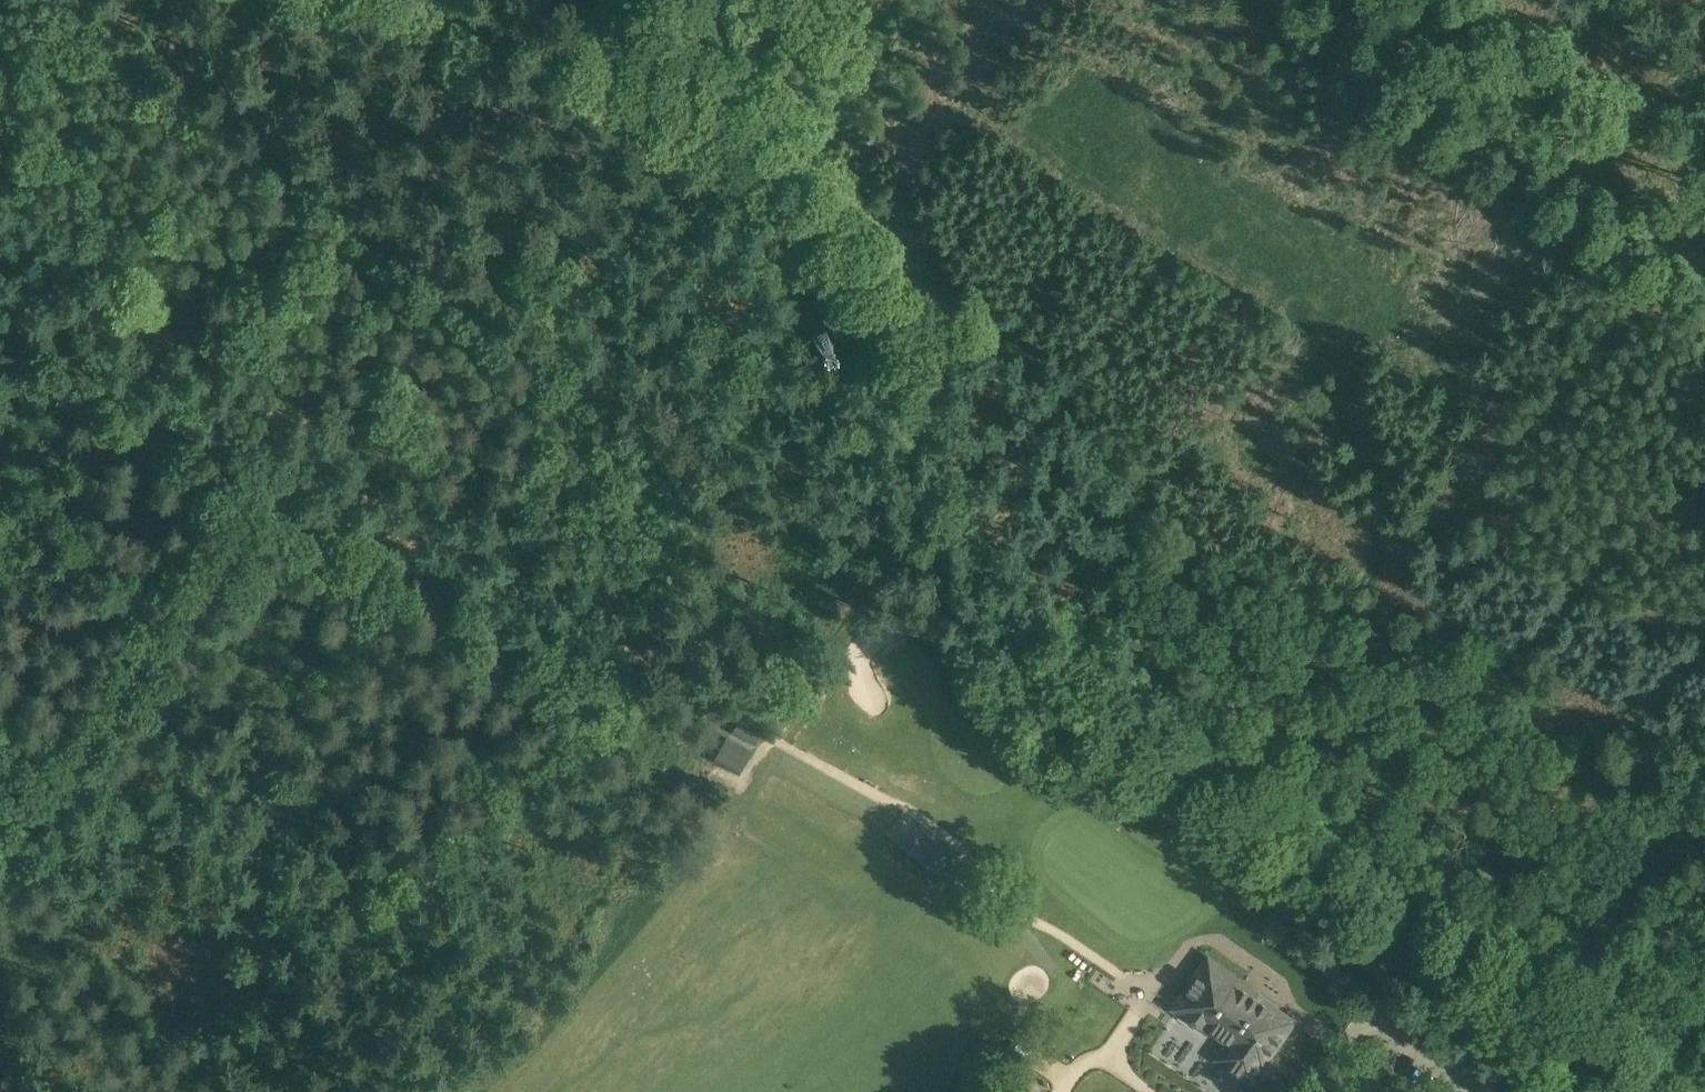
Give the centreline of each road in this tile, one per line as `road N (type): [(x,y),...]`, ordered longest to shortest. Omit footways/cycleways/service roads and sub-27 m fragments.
road 1 (track): [(428,0),(685,98),(789,177),(864,273),(1030,584),(1171,739),(1704,1088)]
road 2 (track): [(776,167),(893,0)]

